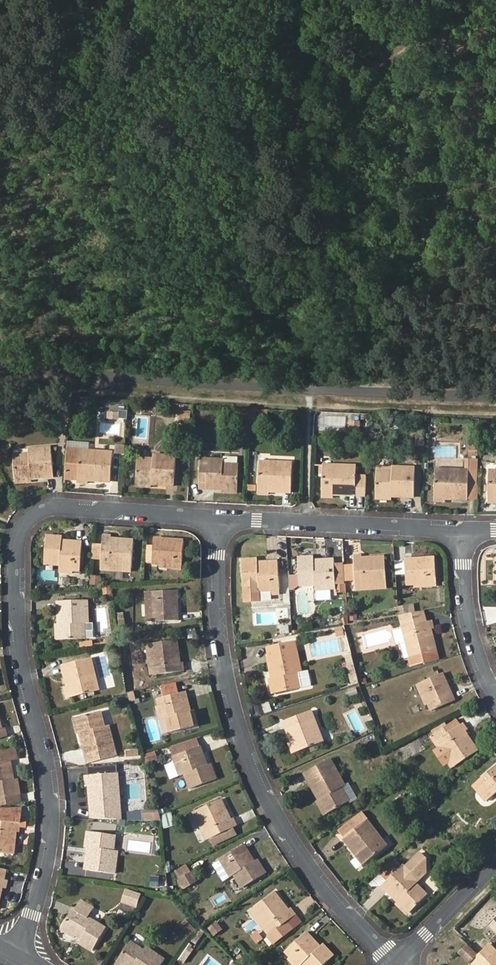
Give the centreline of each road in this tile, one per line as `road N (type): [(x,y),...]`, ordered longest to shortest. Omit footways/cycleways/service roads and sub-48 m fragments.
road 1 (residential): [(21,957),(52,877),(59,786),(31,676),(20,535),(41,510),(68,507),(220,519)]
road 2 (residential): [(220,519),(222,634),(250,757),(313,872),(398,964)]
road 3 (residential): [(220,519),(465,531)]
road 4 (residential): [(465,531),(467,602),(495,690)]
road 5 (residential): [(398,964),(495,864)]

